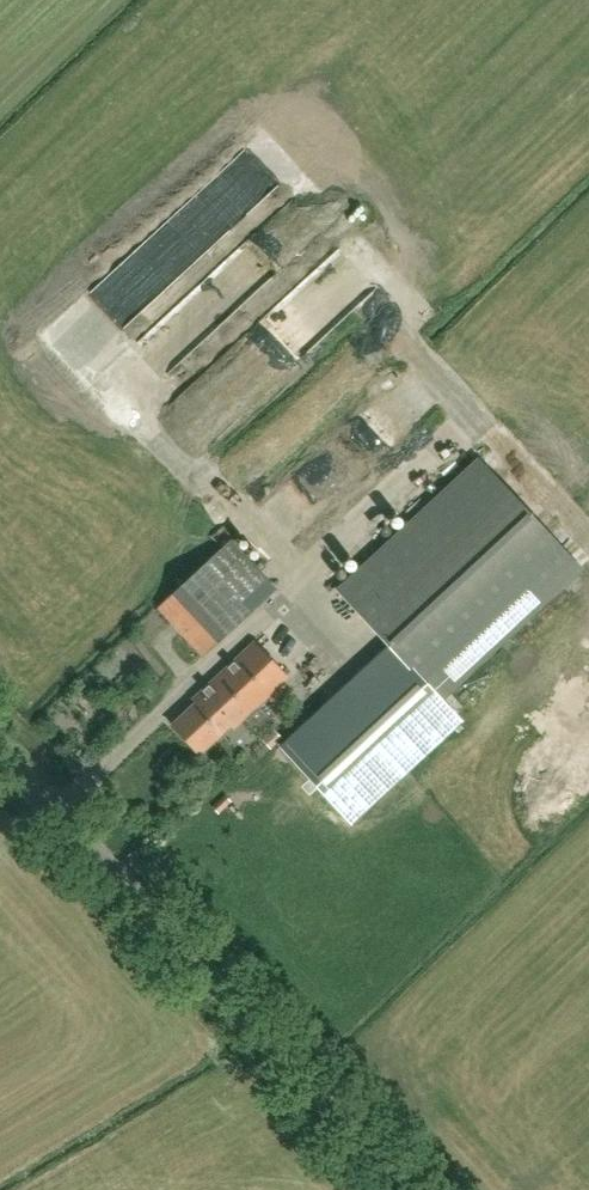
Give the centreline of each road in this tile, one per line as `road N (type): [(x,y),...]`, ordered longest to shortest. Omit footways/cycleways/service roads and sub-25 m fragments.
road 1 (unclassified): [(407,1189),(0,752)]

